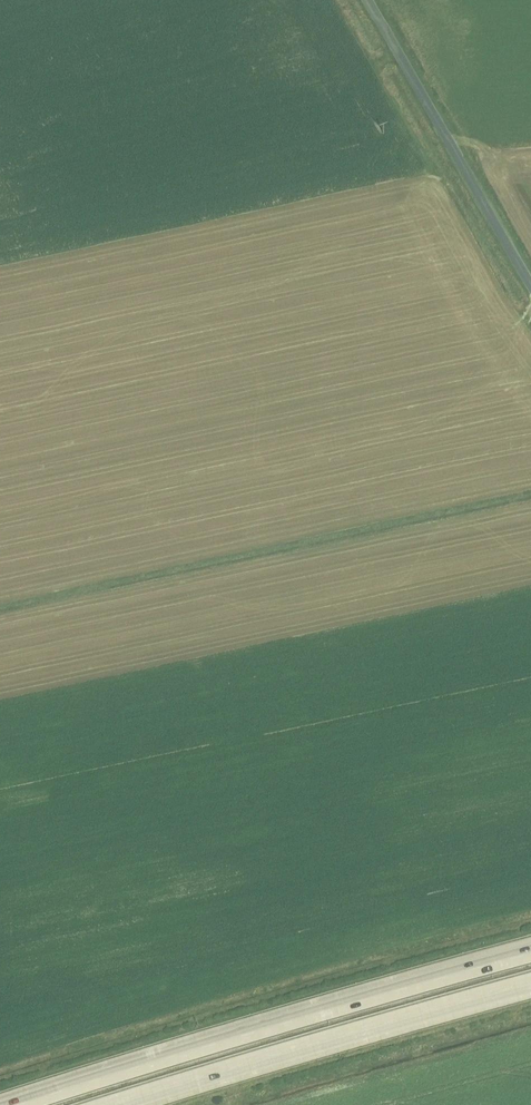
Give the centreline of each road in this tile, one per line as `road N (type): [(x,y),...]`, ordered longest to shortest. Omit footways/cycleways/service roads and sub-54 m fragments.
road 1 (motorway): [(530,950),(11,1104)]
road 2 (motorway): [(122,1104),(530,987)]
road 3 (unclassified): [(370,0),(530,285)]

